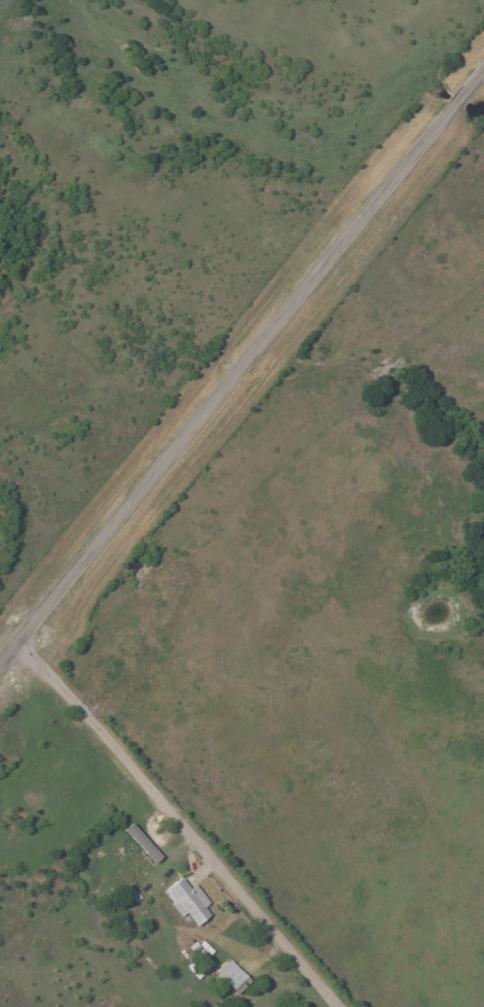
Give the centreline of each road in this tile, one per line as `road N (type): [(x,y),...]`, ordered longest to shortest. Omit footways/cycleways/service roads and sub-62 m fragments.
road 1 (tertiary): [(0,667),(483,73)]
road 2 (residential): [(18,645),(177,540),(418,325),(483,310)]
road 3 (residential): [(338,1006),(18,645)]
road 4 (residential): [(177,540),(411,770)]

